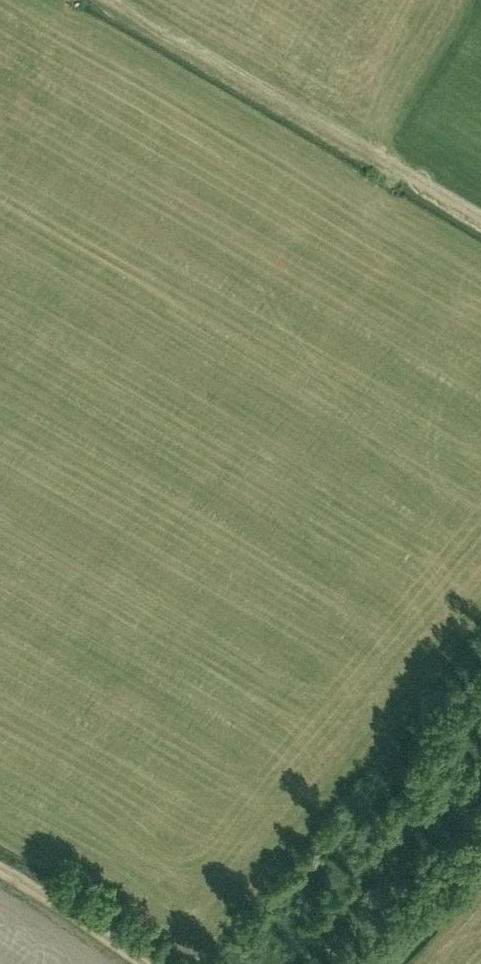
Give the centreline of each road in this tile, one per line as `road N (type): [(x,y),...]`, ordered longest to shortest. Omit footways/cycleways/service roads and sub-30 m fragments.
road 1 (track): [(141,963),(0,866)]

